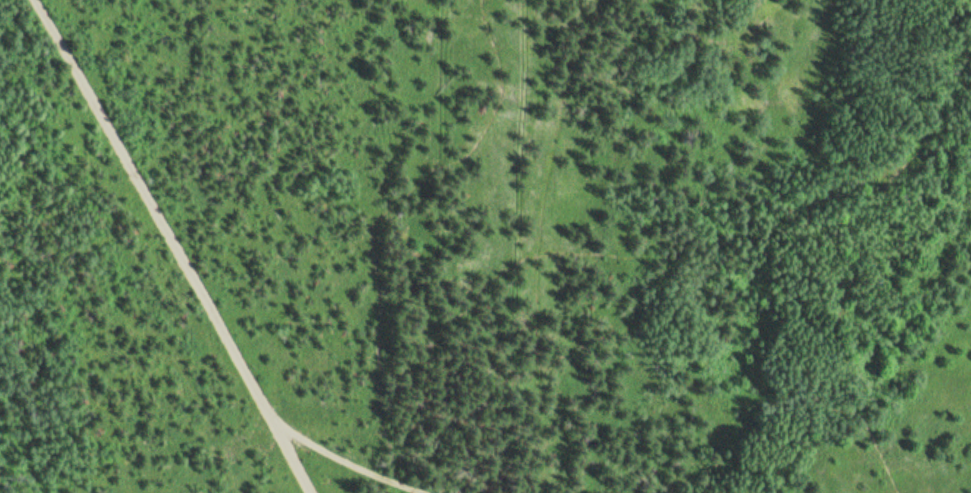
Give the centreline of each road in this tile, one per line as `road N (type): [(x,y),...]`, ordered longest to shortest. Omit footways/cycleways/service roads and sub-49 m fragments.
road 1 (track): [(313,492),(37,0)]
road 2 (track): [(442,492),(277,423)]

